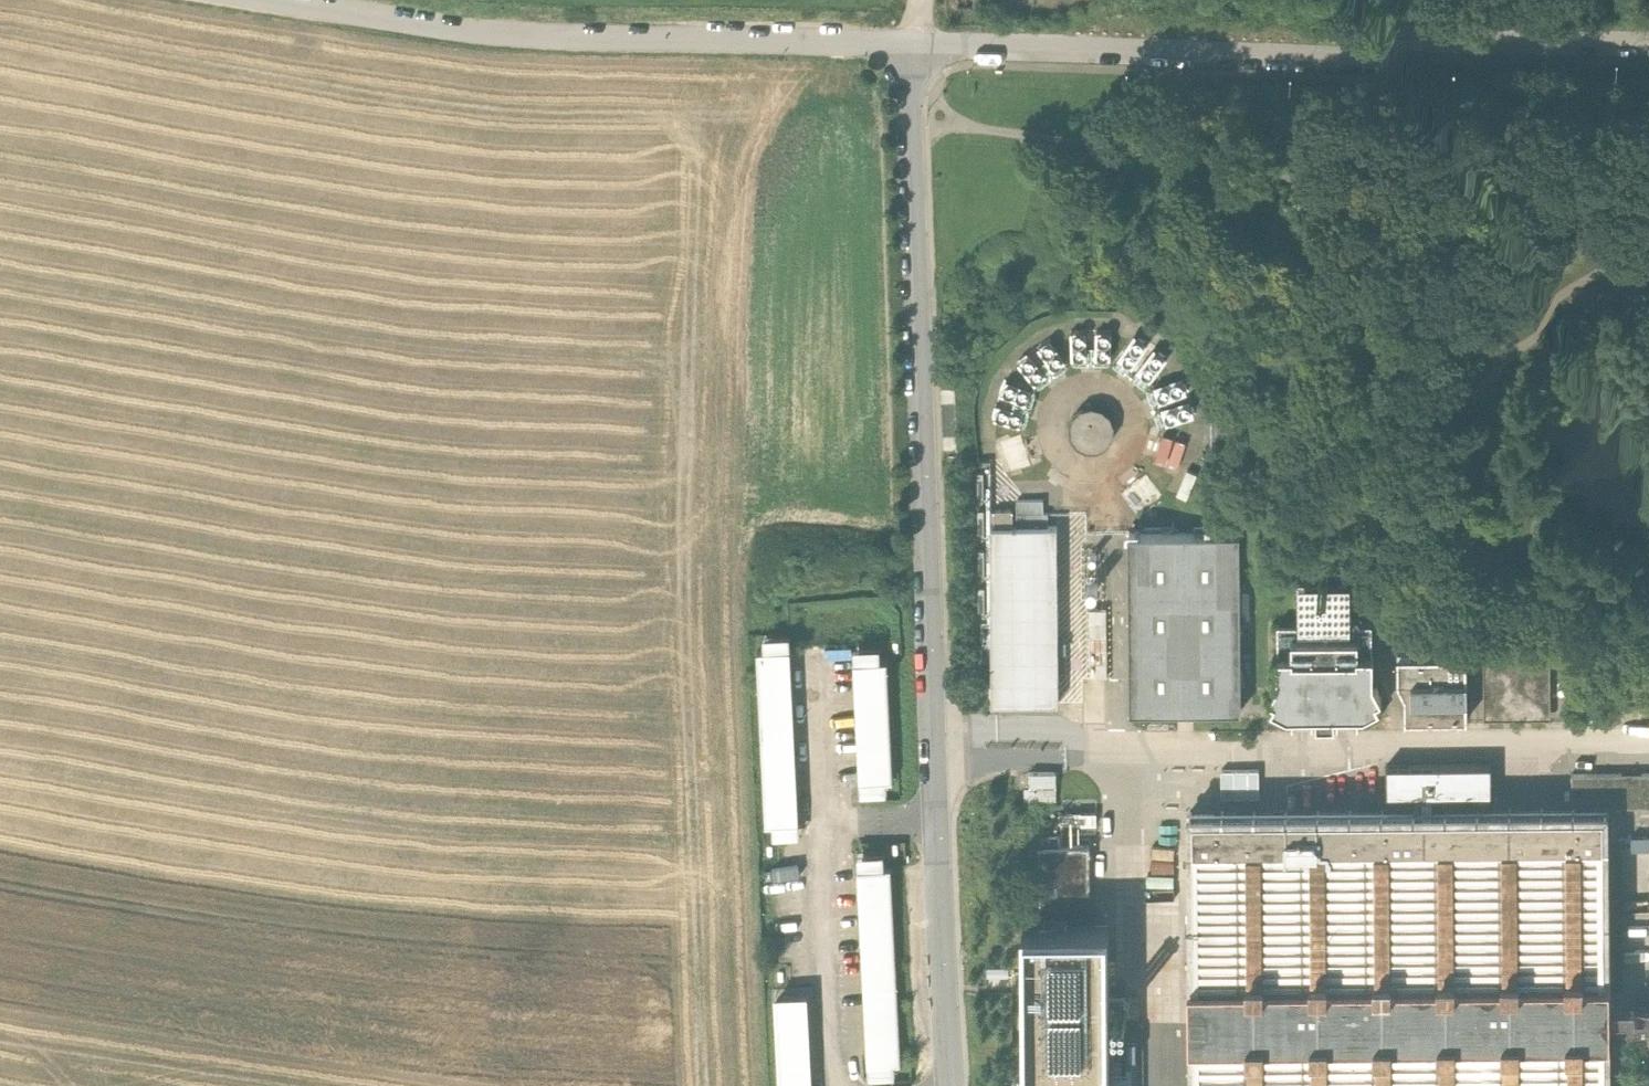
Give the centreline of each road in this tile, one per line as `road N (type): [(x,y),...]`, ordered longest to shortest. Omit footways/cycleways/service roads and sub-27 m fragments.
road 1 (unclassified): [(919,24),(914,100),(955,1085)]
road 2 (unclassified): [(1648,51),(919,24)]
road 3 (unclassified): [(919,24),(433,0)]

